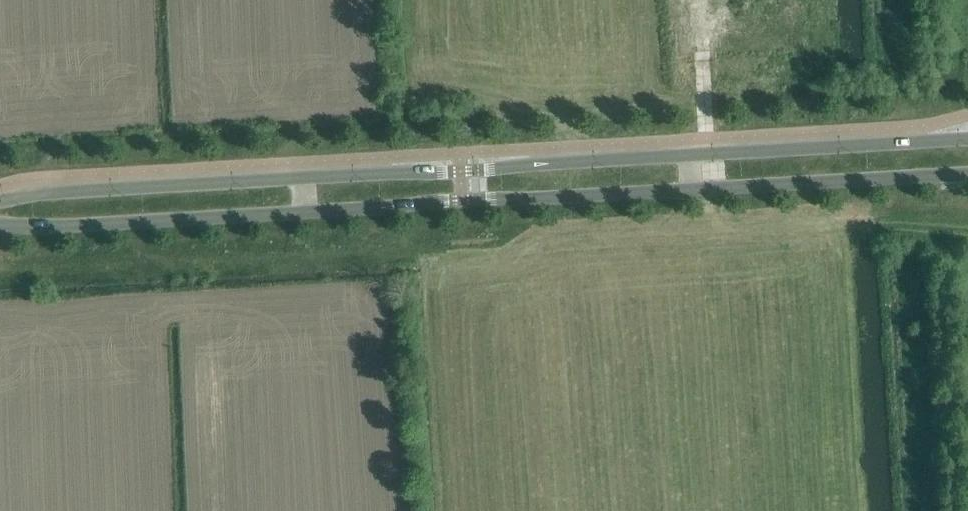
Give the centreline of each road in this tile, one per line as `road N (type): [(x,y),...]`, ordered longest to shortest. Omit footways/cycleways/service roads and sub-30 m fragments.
road 1 (tertiary): [(967,138),(304,179)]
road 2 (tertiary): [(306,211),(967,174)]
road 3 (tertiary): [(0,224),(306,211)]
road 4 (tertiary): [(304,179),(0,202)]

